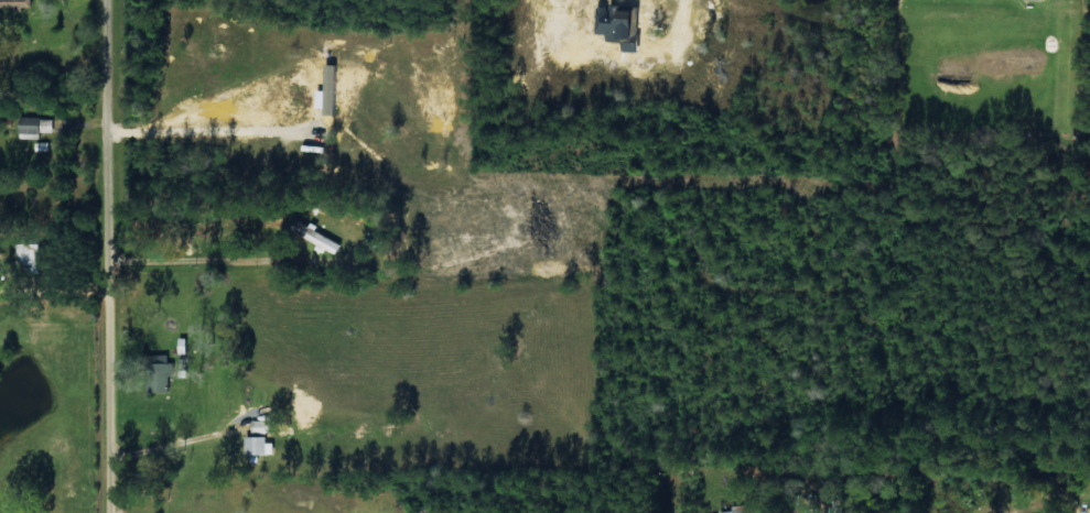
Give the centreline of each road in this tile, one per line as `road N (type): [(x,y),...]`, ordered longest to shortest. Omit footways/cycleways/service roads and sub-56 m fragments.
road 1 (residential): [(113,0),(127,512)]

